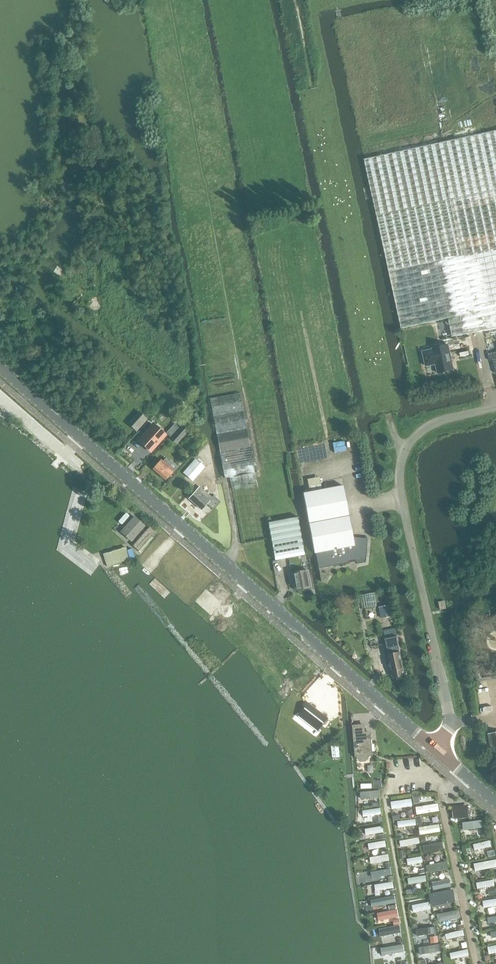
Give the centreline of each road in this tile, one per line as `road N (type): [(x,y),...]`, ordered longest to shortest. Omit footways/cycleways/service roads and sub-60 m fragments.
road 1 (tertiary): [(435,749),(0,368)]
road 2 (residential): [(435,749),(449,708),(400,470),(411,440),(432,424),(495,409)]

